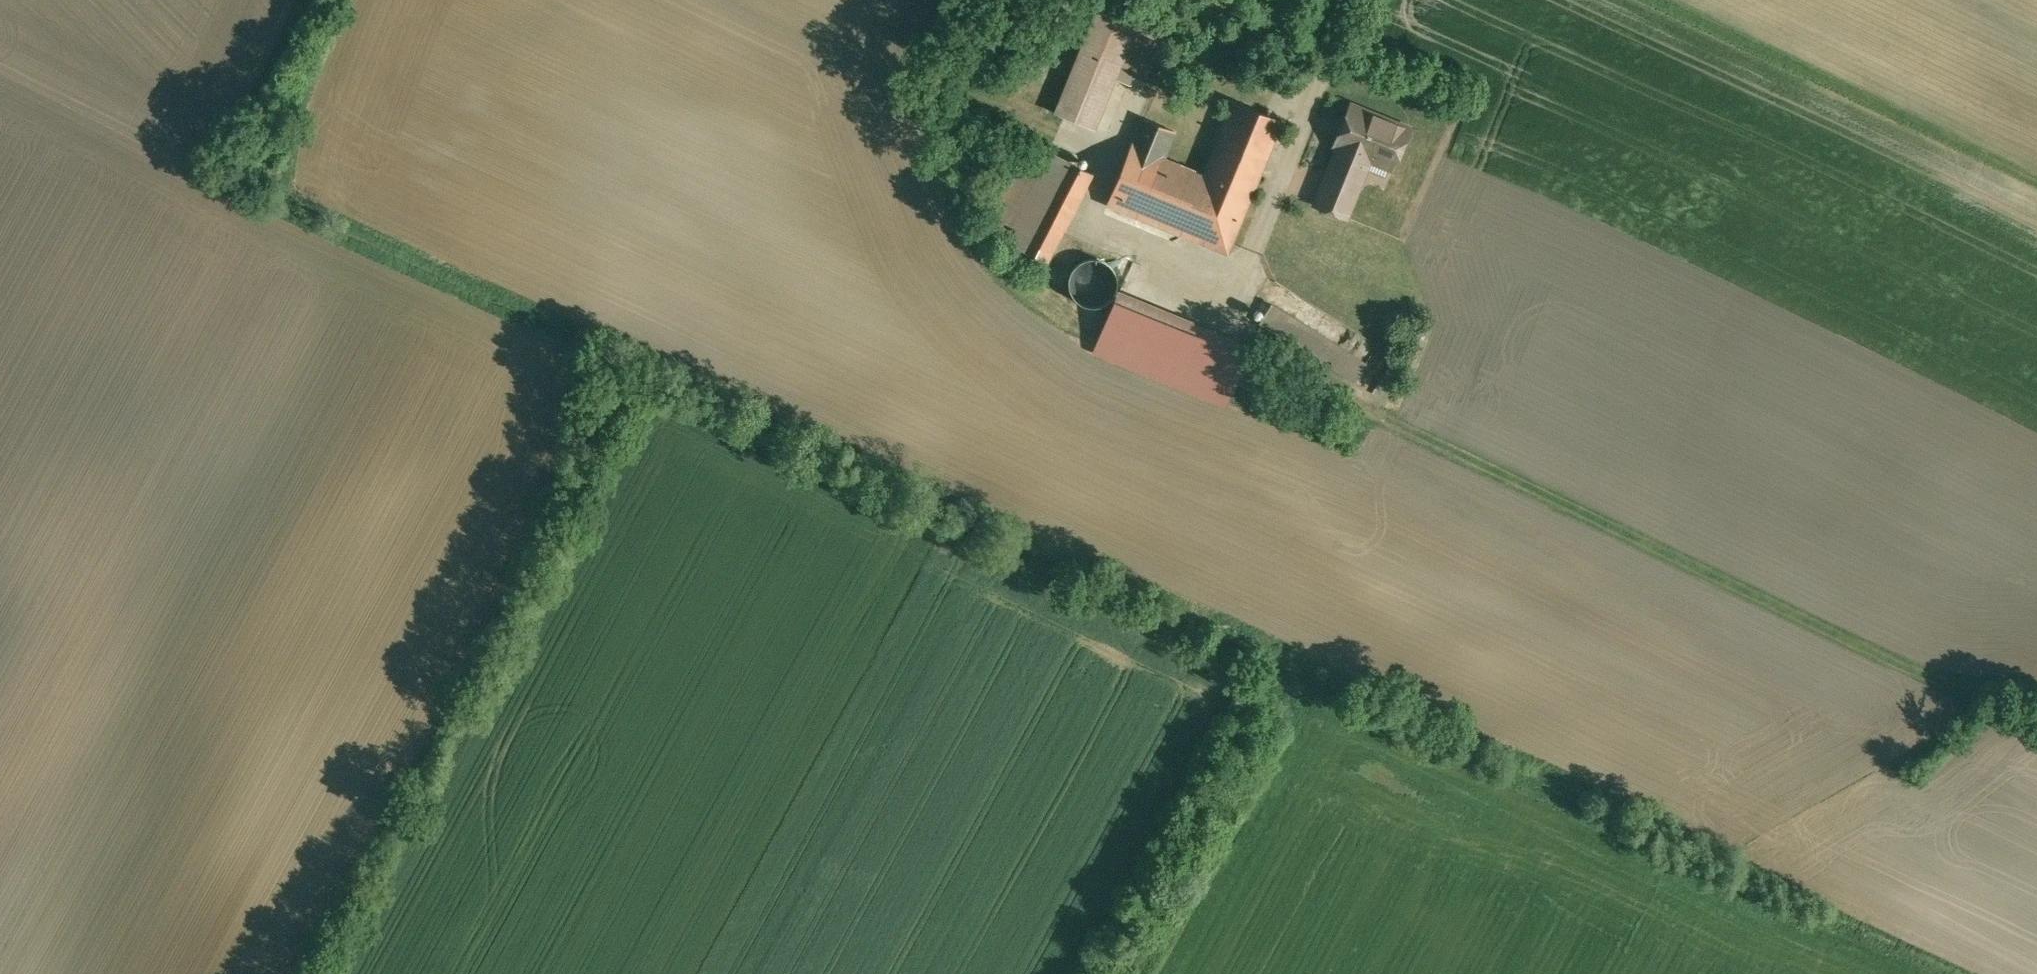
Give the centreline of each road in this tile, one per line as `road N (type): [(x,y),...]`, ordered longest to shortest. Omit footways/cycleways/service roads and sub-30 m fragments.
road 1 (track): [(2036,717),(2024,710),(1980,724),(1947,749),(1913,755),(1866,747),(1403,443),(1366,377),(1283,318),(1278,304)]
road 2 (track): [(1351,0),(1250,269),(1278,304)]

